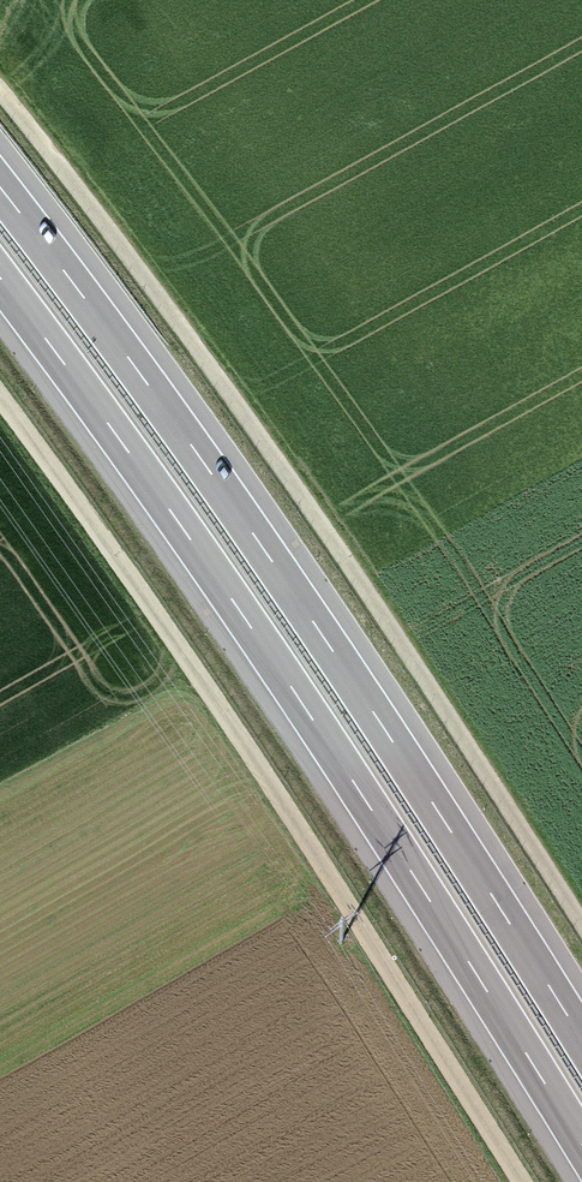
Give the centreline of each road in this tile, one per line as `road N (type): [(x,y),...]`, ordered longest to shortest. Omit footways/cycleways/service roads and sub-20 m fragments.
road 1 (motorway): [(0,279),(247,622),(581,1145)]
road 2 (motorway): [(581,1041),(290,587),(0,187)]
road 3 (track): [(0,100),(209,373),(581,939)]
road 4 (track): [(525,1181),(279,796),(0,394)]

